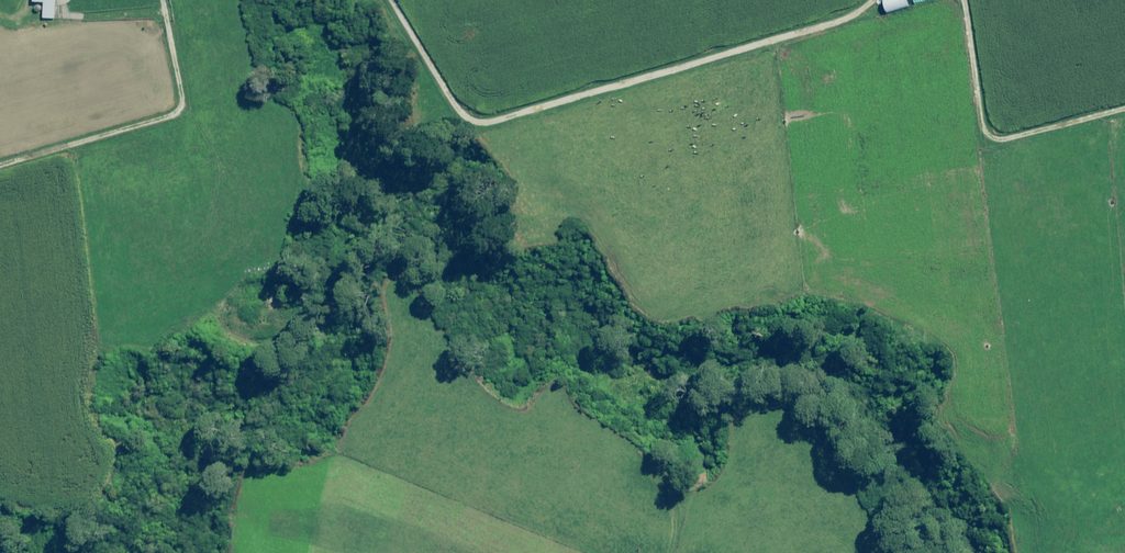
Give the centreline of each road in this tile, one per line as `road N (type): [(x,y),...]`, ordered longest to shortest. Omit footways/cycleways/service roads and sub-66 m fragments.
road 1 (track): [(388,0),(460,124),(518,115),(869,0)]
road 2 (track): [(0,169),(181,117),(188,98),(170,0)]
road 3 (track): [(966,0),(973,144),(1124,104)]

